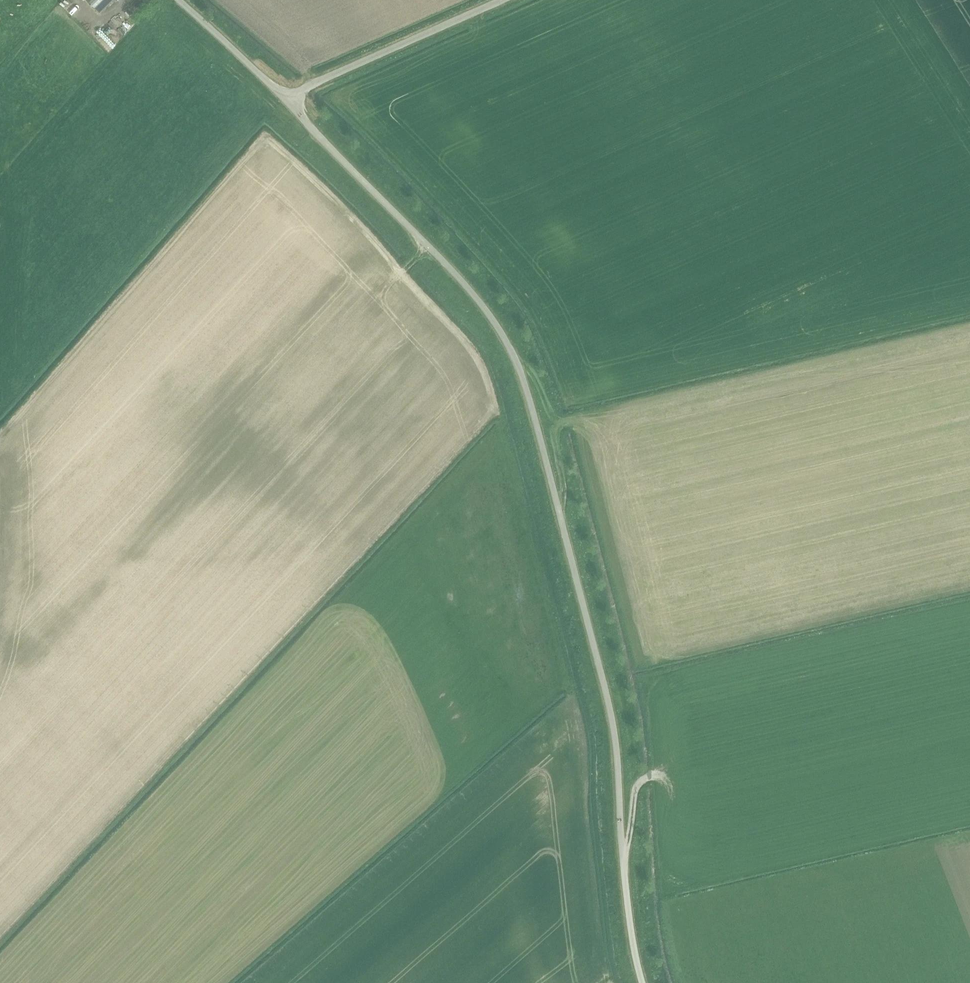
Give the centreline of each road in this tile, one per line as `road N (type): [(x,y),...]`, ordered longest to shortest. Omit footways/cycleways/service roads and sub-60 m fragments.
road 1 (unclassified): [(642,982),(612,721),(522,375),(495,322),(455,273),(287,102)]
road 2 (unclassified): [(287,102),(503,0)]
road 3 (unclassified): [(287,102),(179,0)]

